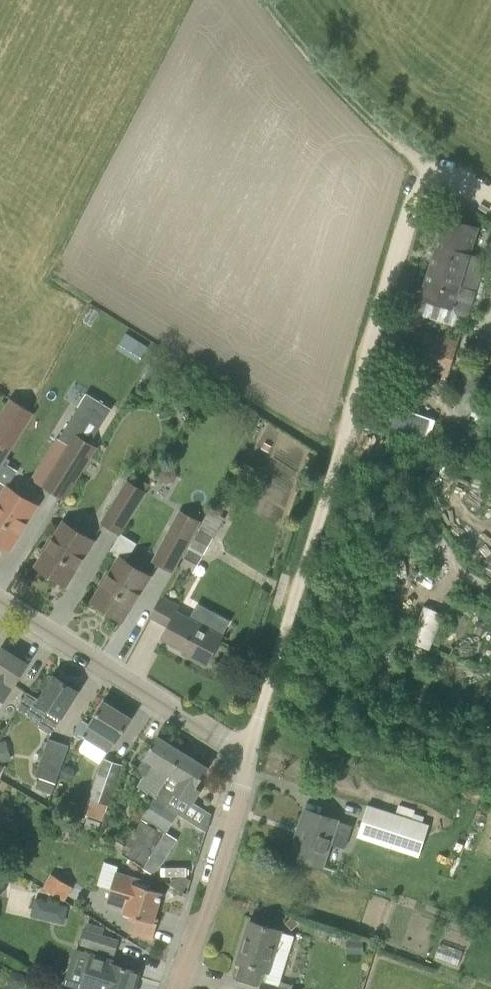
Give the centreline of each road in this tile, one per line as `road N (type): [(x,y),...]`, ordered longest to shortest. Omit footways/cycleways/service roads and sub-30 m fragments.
road 1 (track): [(431,185),(413,204),(246,754)]
road 2 (residential): [(171,988),(246,754),(0,598)]
road 3 (track): [(431,185),(320,74),(265,0)]

